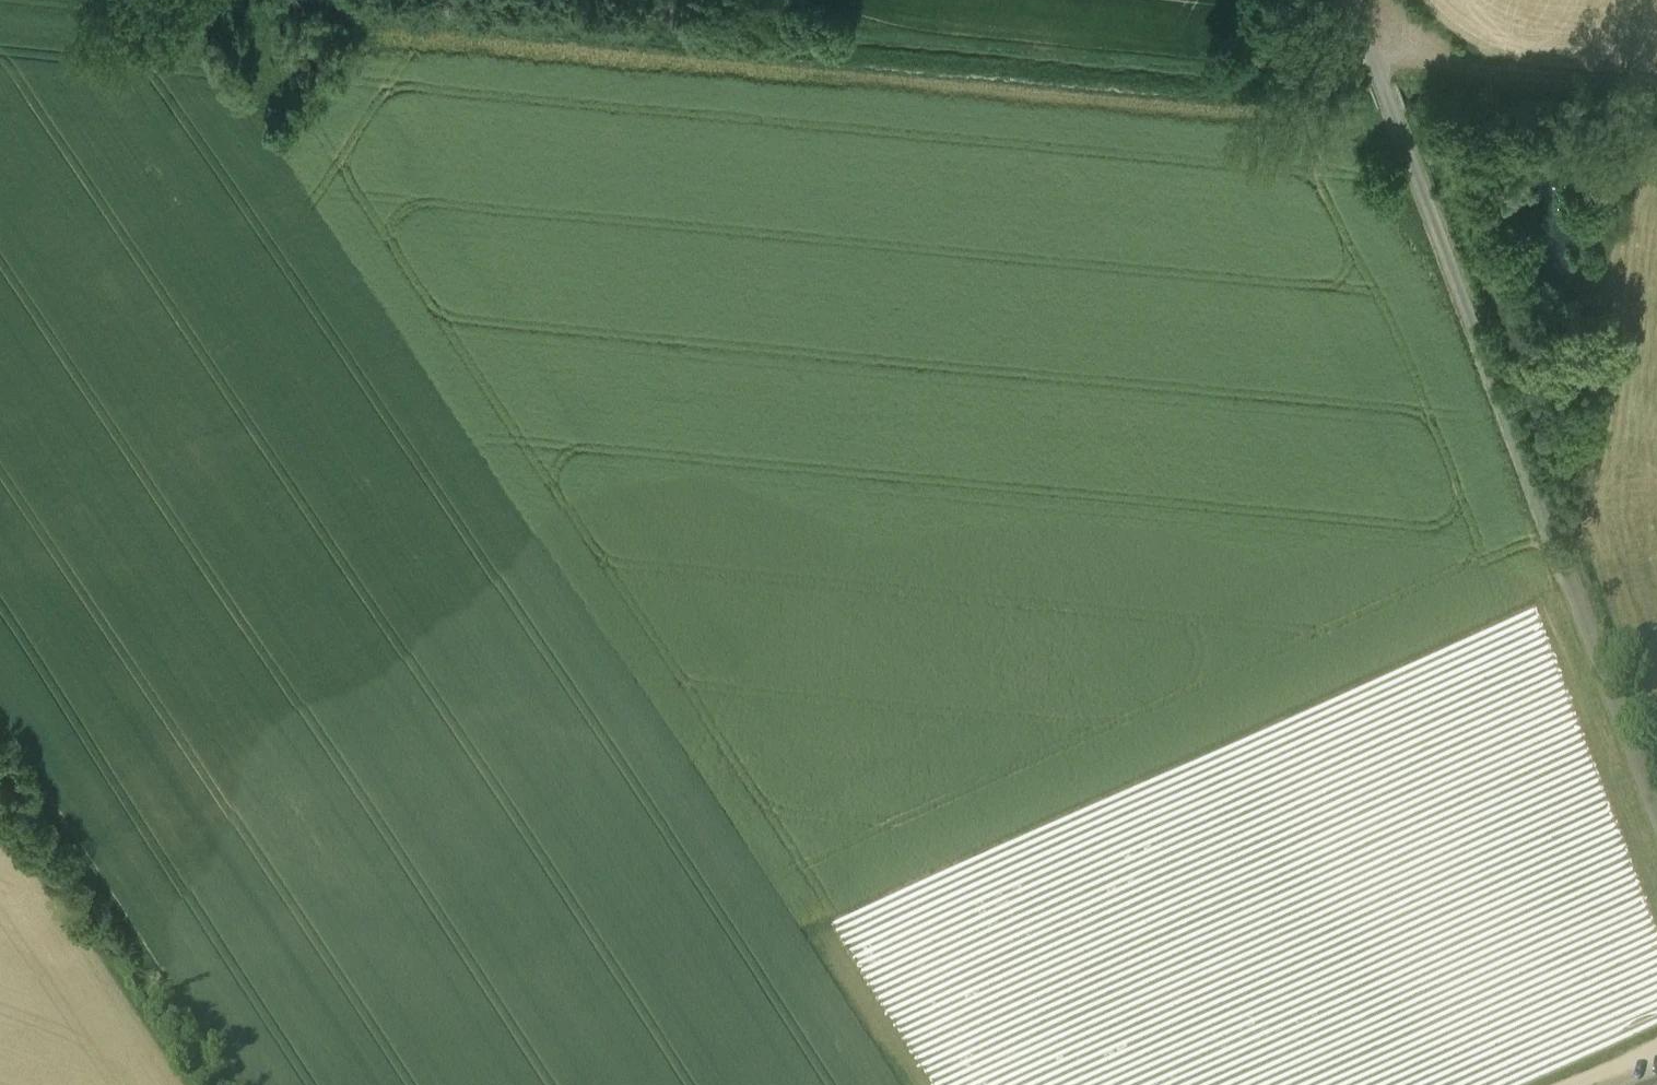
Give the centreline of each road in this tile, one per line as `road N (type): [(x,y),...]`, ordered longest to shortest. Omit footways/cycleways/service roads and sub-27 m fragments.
road 1 (unclassified): [(1354,0),(1656,803)]
road 2 (track): [(1355,13),(1471,90),(1656,96)]

